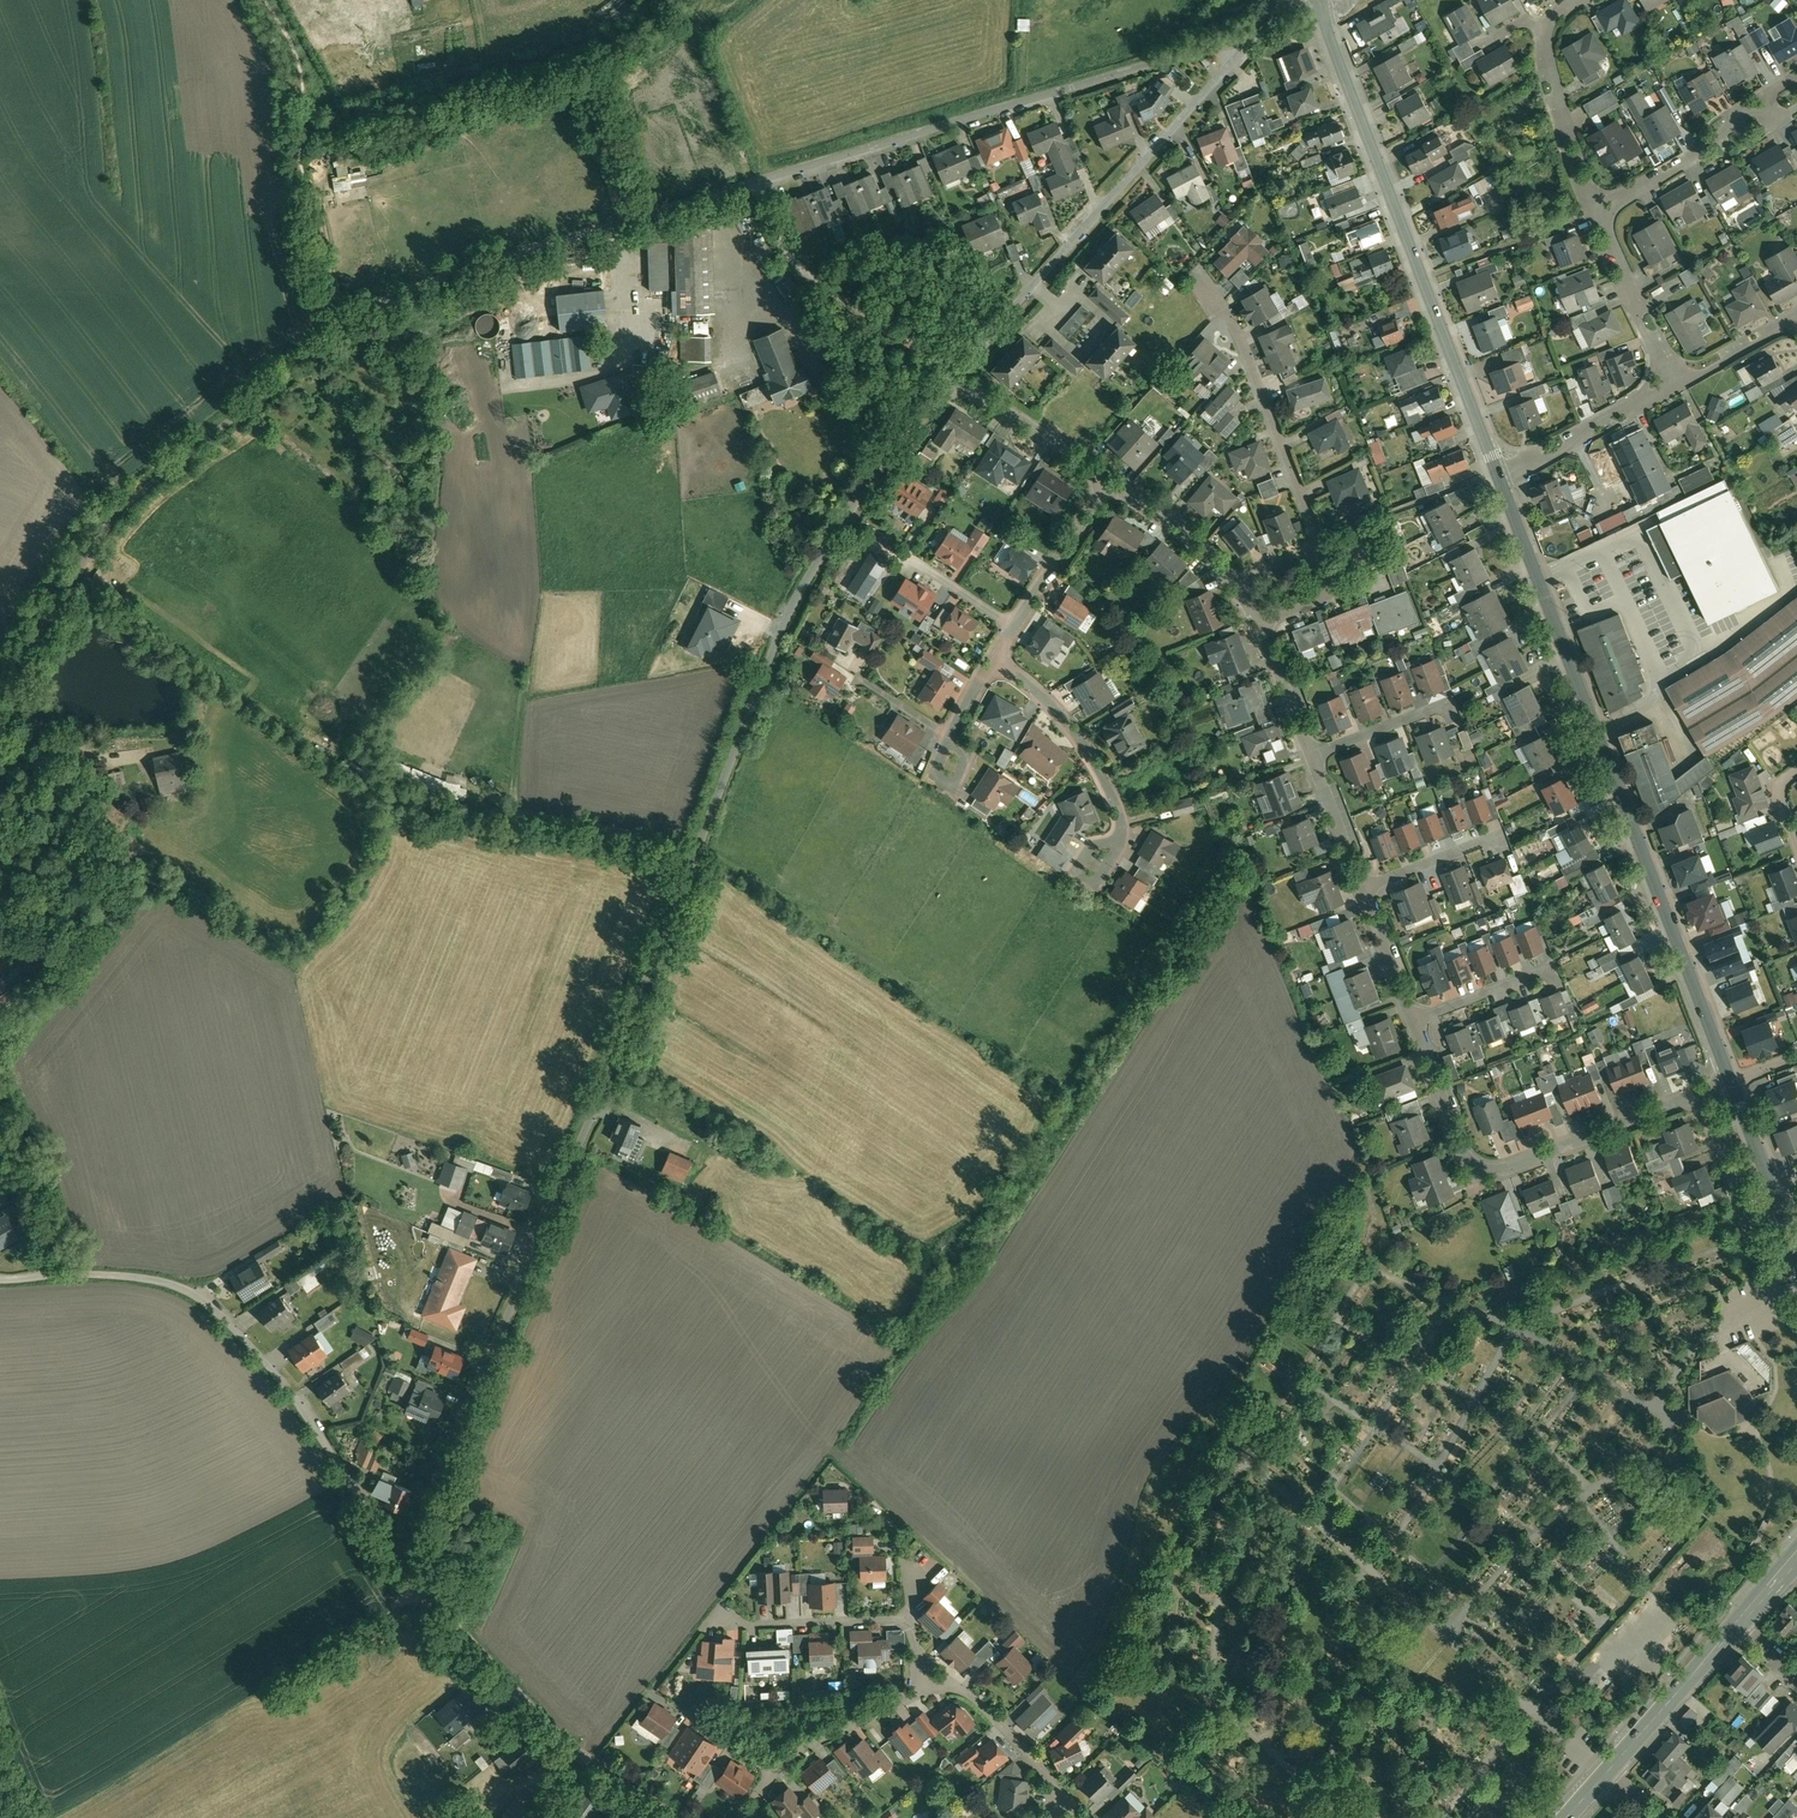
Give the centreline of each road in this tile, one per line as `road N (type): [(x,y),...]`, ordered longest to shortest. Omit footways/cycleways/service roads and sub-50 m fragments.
road 1 (residential): [(1260,31),(407,293),(335,338),(115,514),(0,692)]
road 2 (residential): [(403,1563),(561,1192),(805,577),(962,383)]
road 3 (secondary): [(1498,471),(1731,1081)]
road 4 (residential): [(0,1278),(151,1279),(191,1291),(285,1388),(403,1563)]
road 5 (secondary): [(1321,0),(1498,471)]
road 6 (residential): [(1260,31),(974,357)]
road 7 (residential): [(1731,1081),(1489,1170),(1461,1147),(1411,1019)]
road 8 (residential): [(403,1563),(556,1732),(677,1817)]
road 9 (track): [(963,370),(808,276),(771,231),(757,187)]
road 10 (residential): [(995,657),(1064,717),(1114,799),(1119,842),(1099,877)]
road 11 (residential): [(1592,214),(1796,88)]
road 12 (residential): [(1592,214),(1549,73),(1545,31),(1571,0)]
road 13 (secondary): [(1737,1622),(1602,1776)]
road 14 (residential): [(906,1618),(703,1627)]
road 15 (residential): [(1498,471),(1674,383)]
road 16 (residential): [(1073,1806),(967,1693),(933,1676)]
road 17 (residential): [(1674,383),(1592,214)]
road 18 (secondary): [(1731,1081),(1796,1257)]
road 19 (residential): [(774,1768),(813,1741),(905,1701),(933,1676)]
road 20 (residential): [(1112,480),(962,383)]
road 21 (residential): [(1256,382),(1319,548)]
road 22 (residential): [(1112,480),(1016,627)]
road 23 (residential): [(1236,584),(1187,534),(1112,480)]
road 24 (residential): [(1411,1019),(1549,969)]
road 25 (residential): [(1363,888),(1500,837)]
road 26 (residential): [(774,1768),(652,1691)]
road 27 (residential): [(1311,754),(1446,704)]
road 28 (residential): [(1363,888),(1311,754)]
road 29 (residential): [(1311,754),(1261,623)]
road 30 (residential): [(1411,1019),(1363,888)]
road 31 (residential): [(1674,383),(1796,317)]
road 32 (residential): [(1319,548),(1336,591),(1261,623)]

